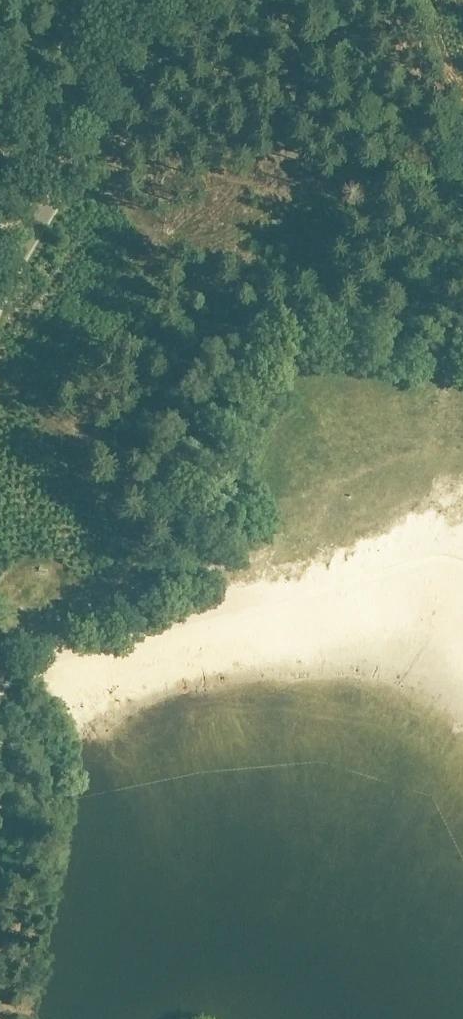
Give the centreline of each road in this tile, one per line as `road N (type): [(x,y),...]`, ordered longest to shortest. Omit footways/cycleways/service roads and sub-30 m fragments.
road 1 (unclassified): [(252,0),(167,58),(92,140),(0,297)]

